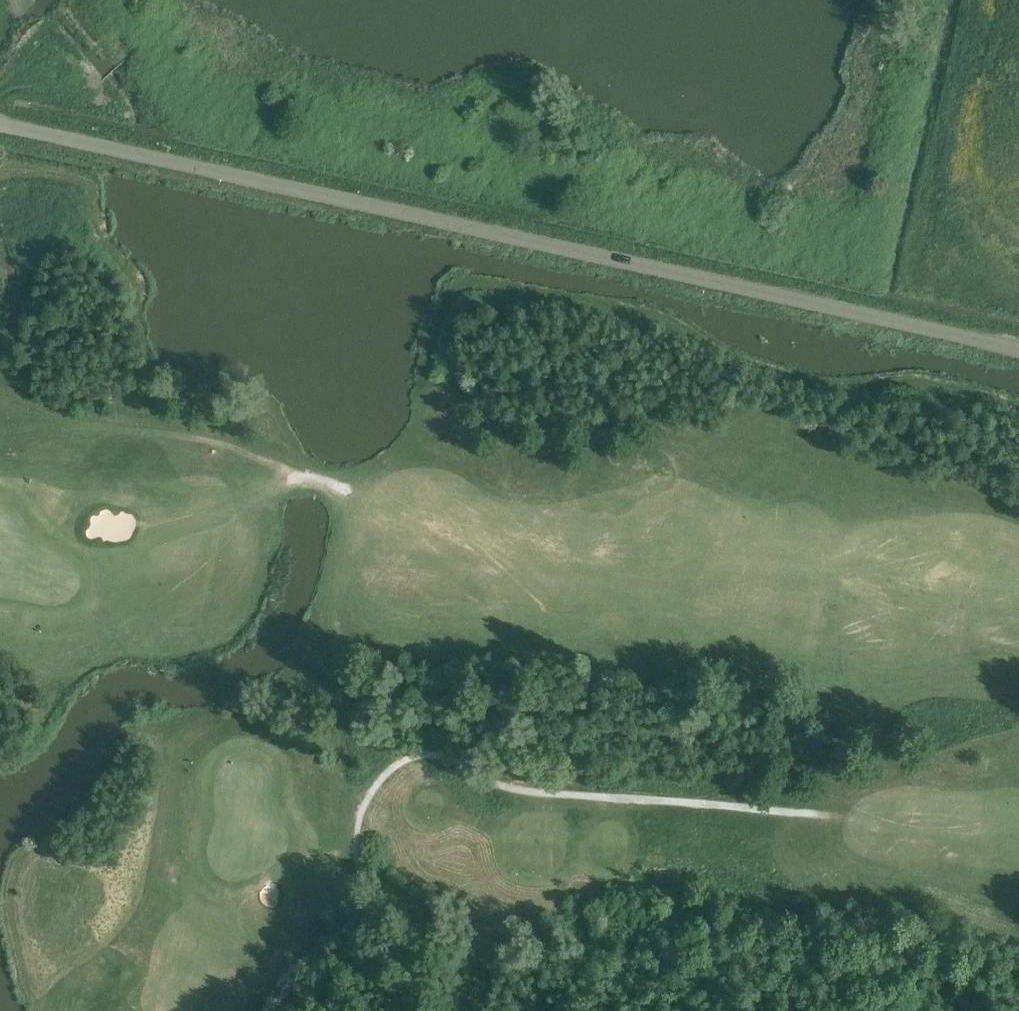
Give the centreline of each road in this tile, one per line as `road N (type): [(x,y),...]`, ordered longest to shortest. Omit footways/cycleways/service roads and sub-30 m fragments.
road 1 (unclassified): [(1018,350),(0,125)]

